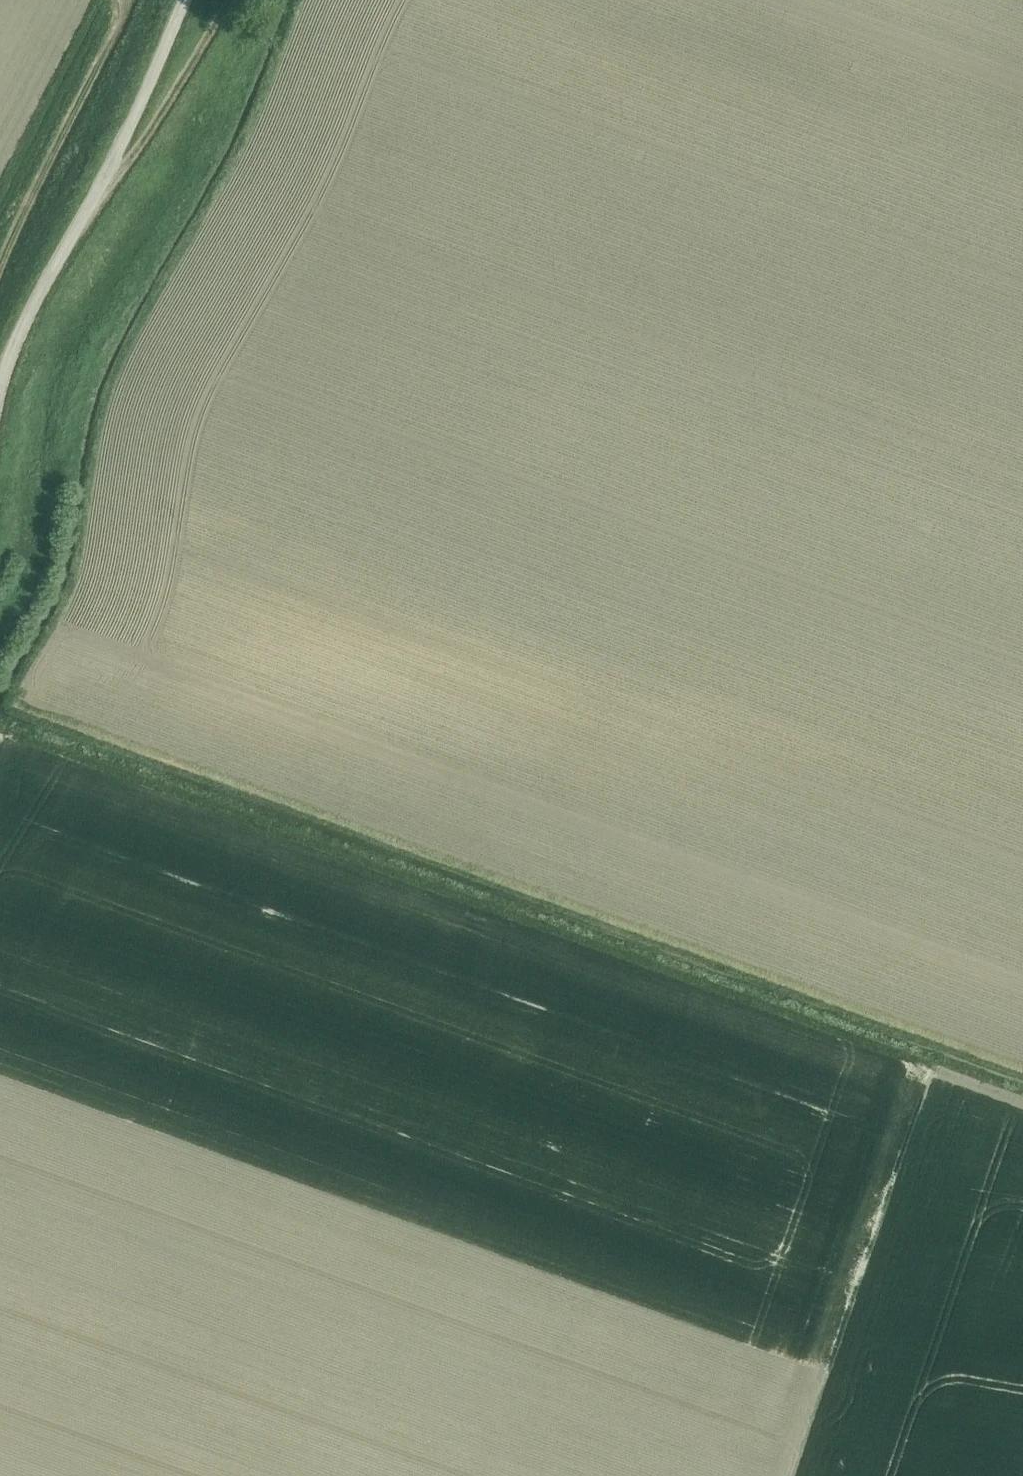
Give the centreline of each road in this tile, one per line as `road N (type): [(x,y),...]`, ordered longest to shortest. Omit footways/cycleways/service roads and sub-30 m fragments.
road 1 (unclassified): [(0,400),(41,293),(185,0)]

